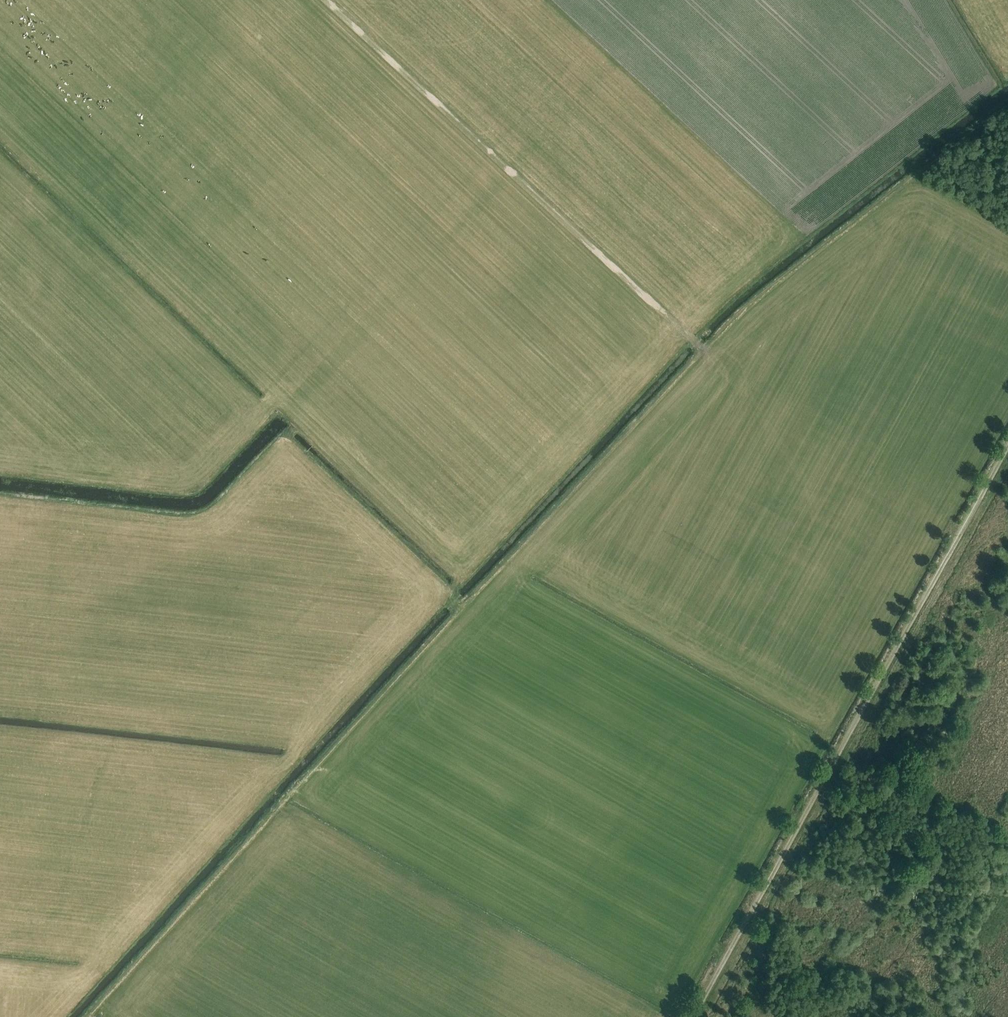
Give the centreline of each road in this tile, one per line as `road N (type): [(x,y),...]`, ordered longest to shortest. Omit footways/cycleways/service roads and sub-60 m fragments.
road 1 (unclassified): [(692,1016),(1007,446)]

